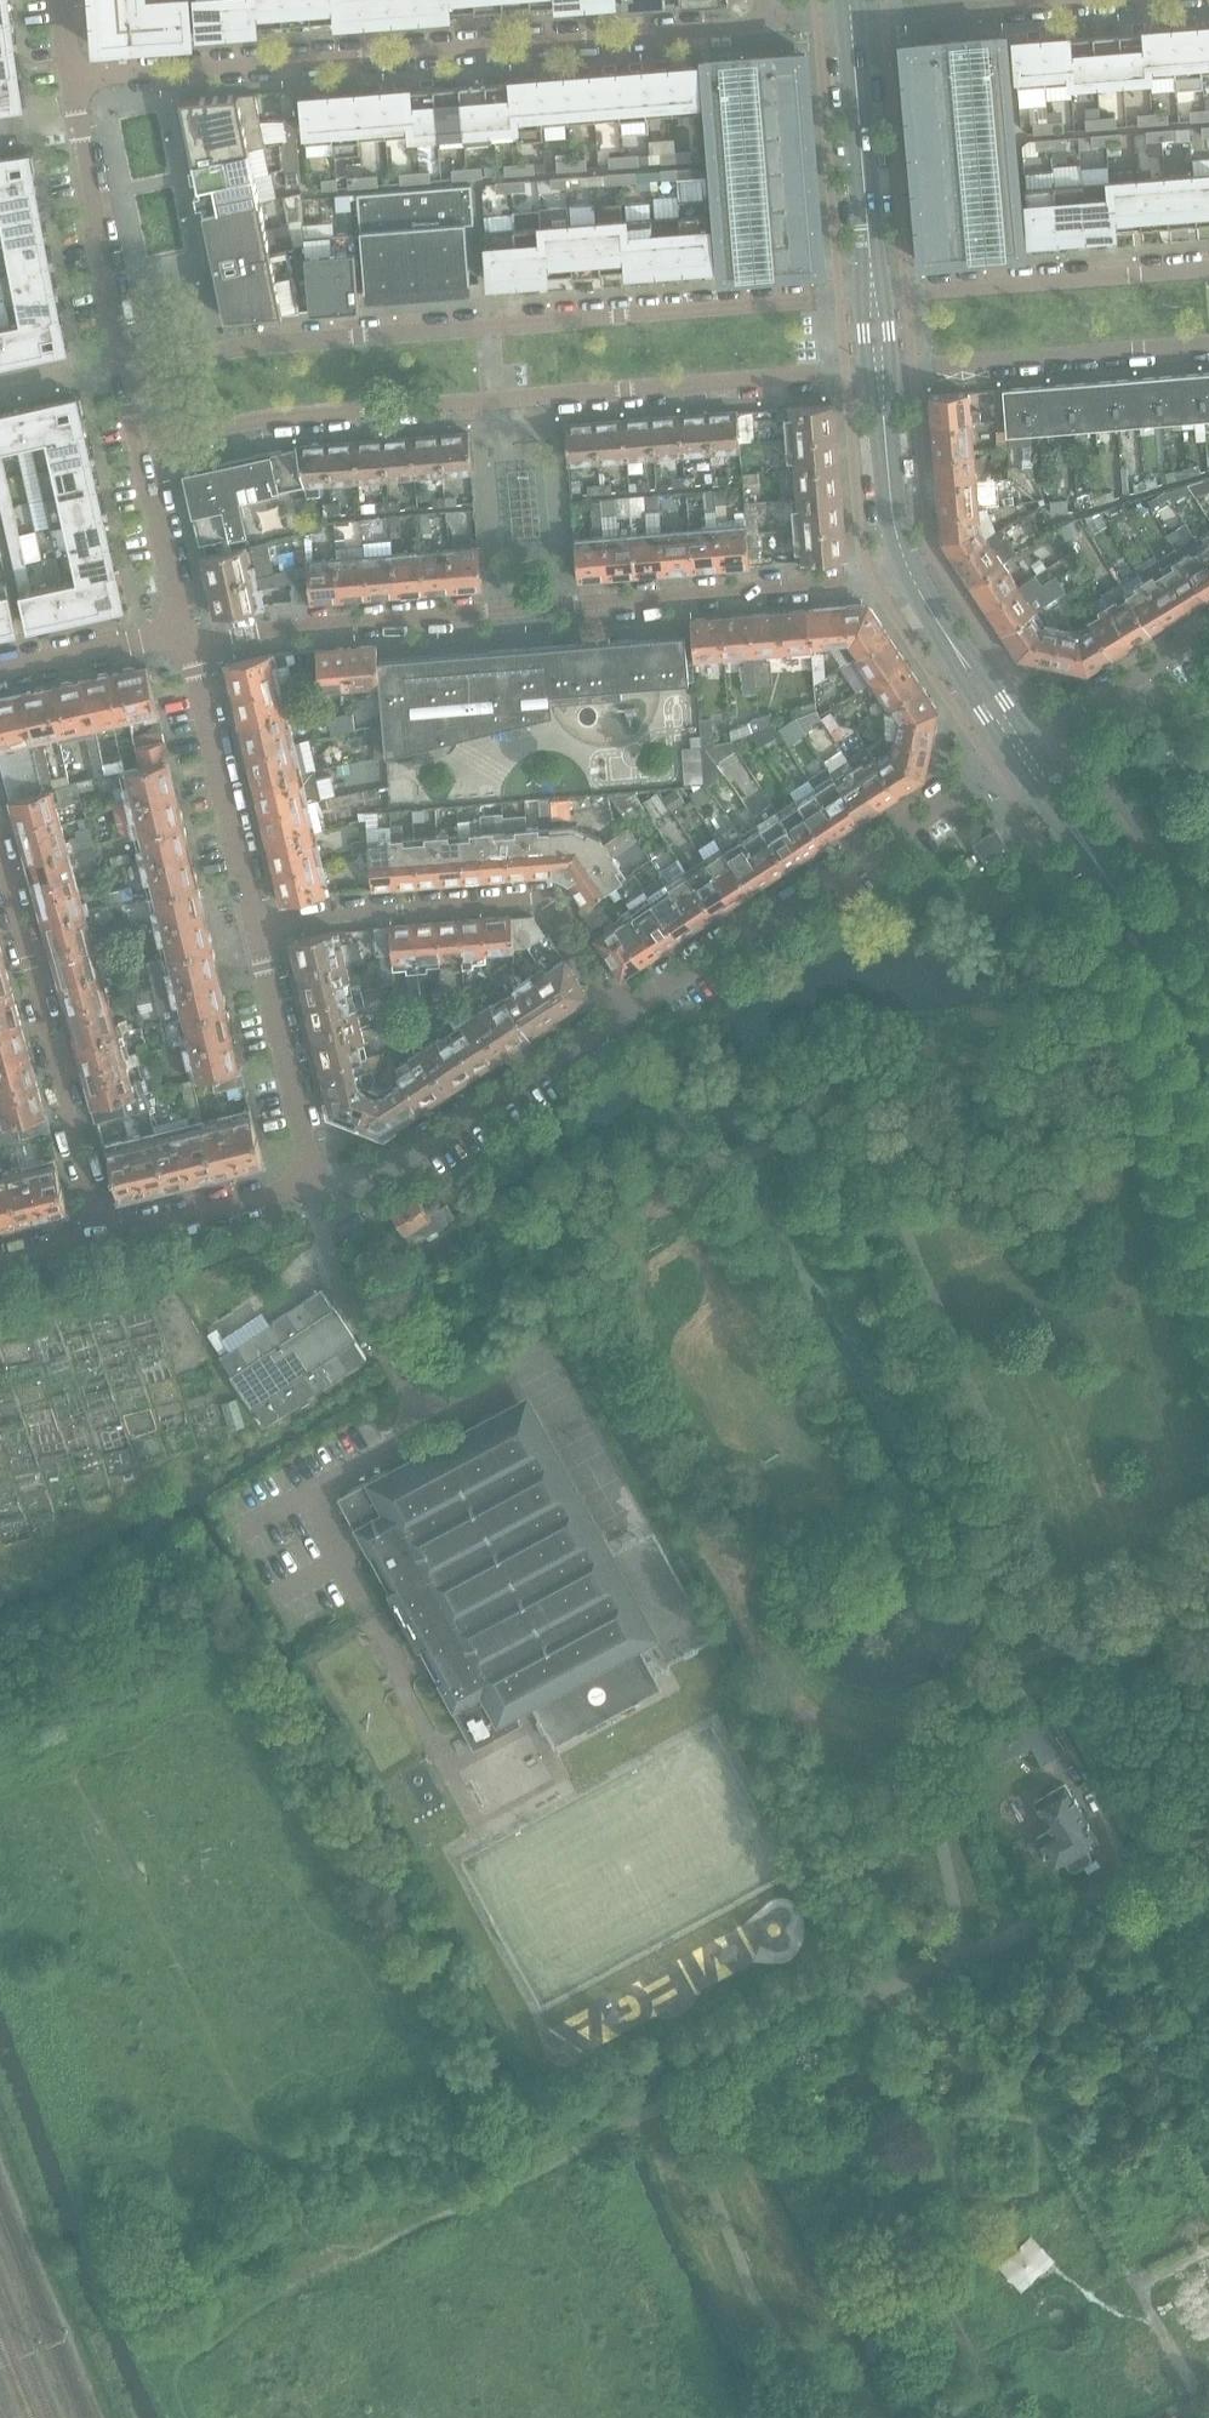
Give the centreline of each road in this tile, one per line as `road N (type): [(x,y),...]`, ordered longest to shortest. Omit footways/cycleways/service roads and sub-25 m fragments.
road 1 (residential): [(873,296),(259,345),(124,372)]
road 2 (residential): [(140,445),(270,418),(880,370)]
road 3 (residential): [(763,24),(70,78)]
road 4 (residential): [(1208,1841),(899,1982),(610,2132)]
road 5 (residential): [(189,647),(290,626),(844,582)]
road 6 (residential): [(256,934),(338,915),(540,898),(619,1018)]
road 7 (residential): [(619,1018),(955,796)]
road 8 (residential): [(0,857),(102,1236)]
road 9 (residential): [(315,1184),(401,1161),(619,1018)]
road 10 (residential): [(124,372),(70,78)]
road 11 (residential): [(256,934),(189,647)]
road 12 (tertiary): [(873,296),(851,17)]
road 13 (residential): [(1208,269),(930,291)]
road 14 (residential): [(936,365),(1208,343)]
road 15 (residential): [(315,1184),(256,934)]
road 16 (tertiary): [(1208,1079),(1168,981),(1100,869)]
road 17 (residential): [(102,1236),(315,1184)]
road 18 (tertiary): [(909,567),(892,510),(880,370)]
road 19 (residential): [(183,631),(140,445)]
road 20 (residential): [(0,672),(183,631)]
road 21 (tertiary): [(1100,869),(1033,744)]
road 22 (tertiary): [(1012,758),(1100,869)]
road 23 (tertiary): [(947,635),(1012,758)]
road 24 (tertiary): [(1033,744),(947,635)]
road 25 (residential): [(1093,704),(1208,633)]
road 26 (residential): [(939,10),(1062,0)]

